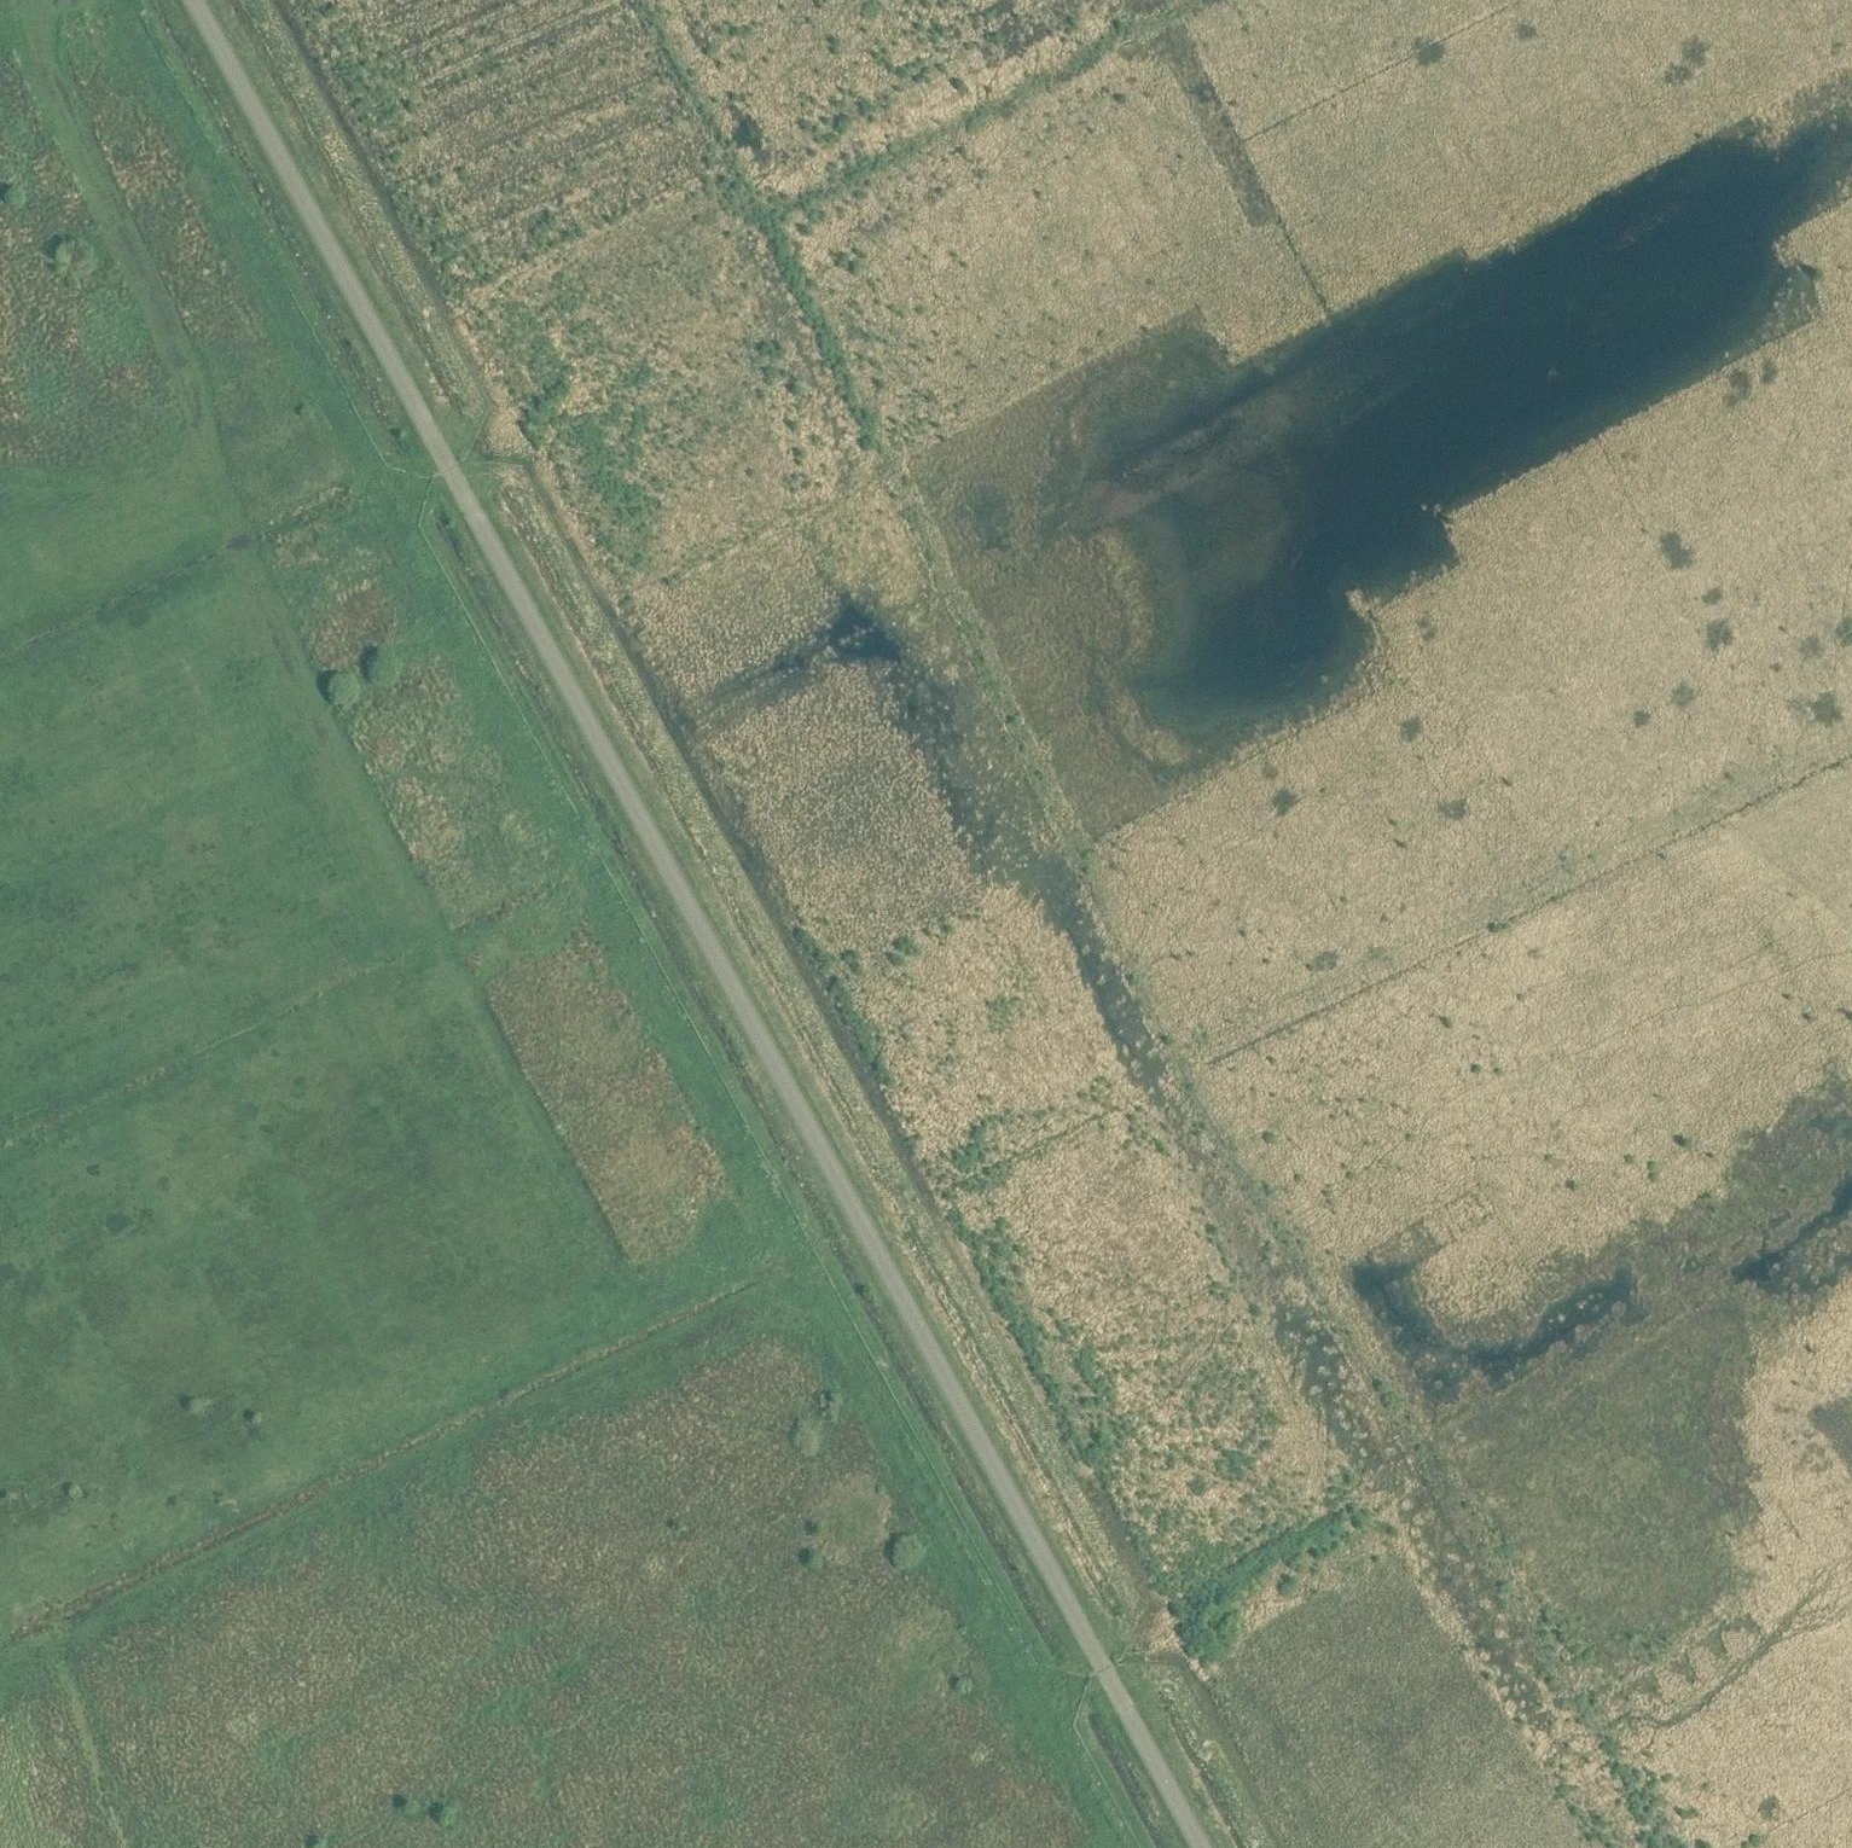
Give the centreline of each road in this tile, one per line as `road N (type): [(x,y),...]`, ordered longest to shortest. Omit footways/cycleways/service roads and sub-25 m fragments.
road 1 (tertiary): [(1202,1847),(194,0)]

